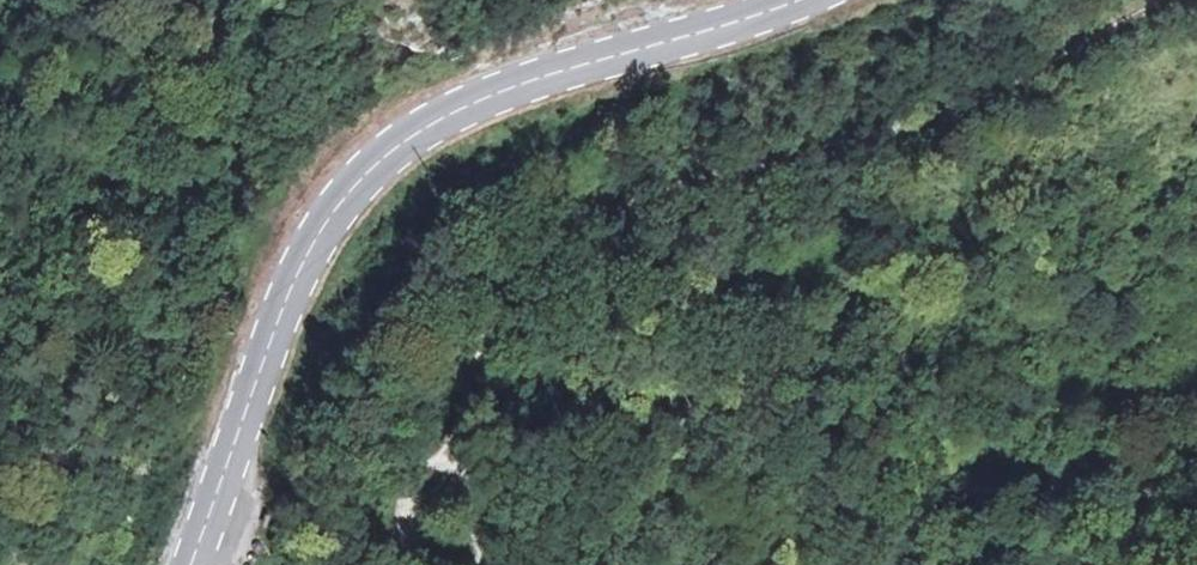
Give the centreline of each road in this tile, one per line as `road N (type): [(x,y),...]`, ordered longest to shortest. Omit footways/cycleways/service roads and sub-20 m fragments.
road 1 (track): [(410,564),(480,331),(543,242),(593,210),(863,138),(960,104),(1174,0)]
road 2 (secondary): [(799,0),(460,106),(358,177),(288,280),(186,564)]

